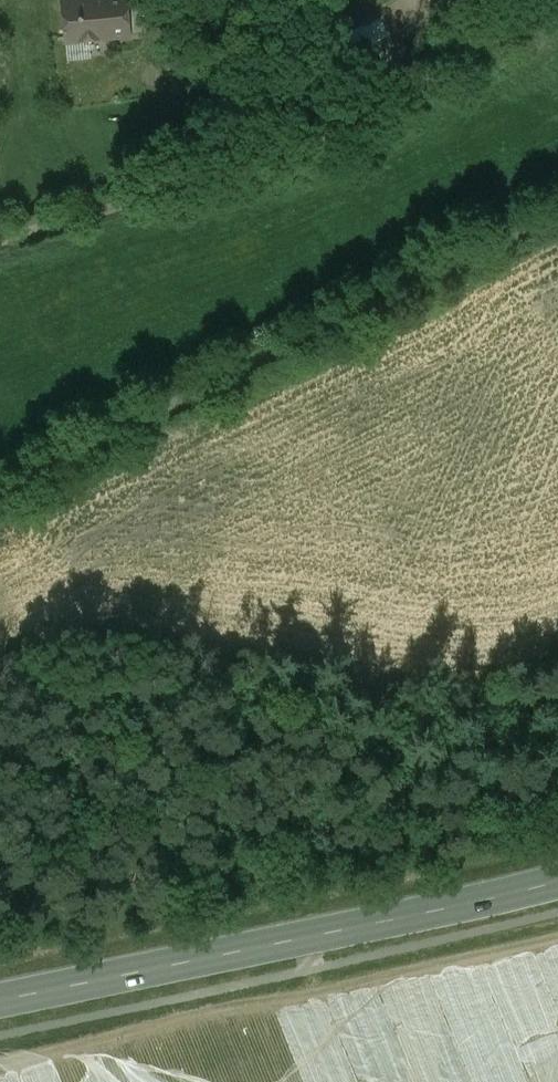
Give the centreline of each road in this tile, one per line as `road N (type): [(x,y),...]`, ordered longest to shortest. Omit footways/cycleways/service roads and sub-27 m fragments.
road 1 (track): [(526,0),(315,150),(0,240)]
road 2 (secondary): [(0,1000),(557,882)]

